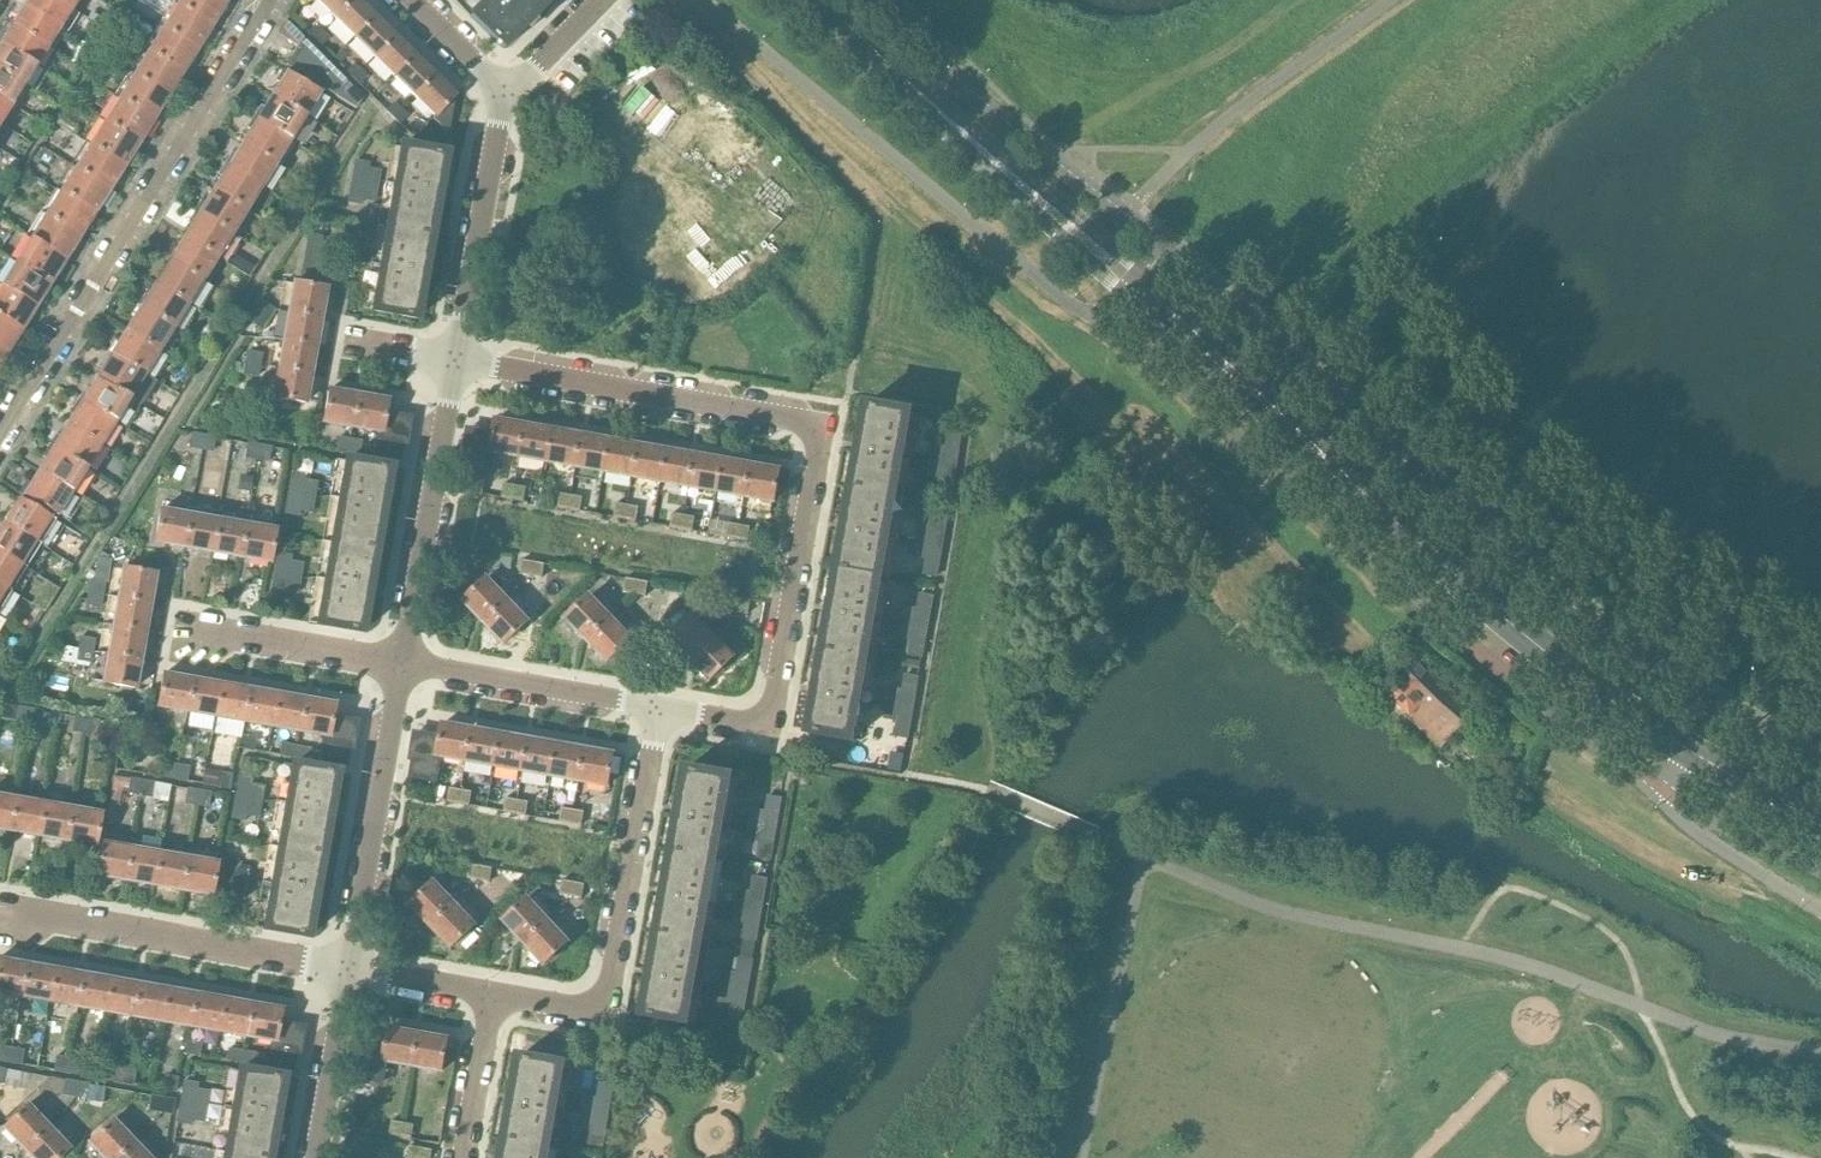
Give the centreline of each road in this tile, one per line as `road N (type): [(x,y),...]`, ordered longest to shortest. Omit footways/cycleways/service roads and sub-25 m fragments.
road 1 (tertiary): [(1820,820),(1687,751),(1561,665),(823,0)]
road 2 (residential): [(660,712),(764,732),(823,424),(455,363)]
road 3 (residential): [(270,0),(0,436)]
road 4 (residential): [(497,997),(592,1015),(614,993),(660,712)]
road 5 (residential): [(0,911),(348,972)]
road 6 (residential): [(348,972),(402,667)]
road 7 (residential): [(402,667),(455,363)]
road 8 (residential): [(455,363),(504,91)]
road 9 (residential): [(402,667),(660,712)]
road 10 (residential): [(177,628),(402,667)]
road 11 (residential): [(318,1157),(348,972)]
road 12 (residential): [(497,997),(468,1157)]
road 13 (residential): [(348,972),(497,997)]
road 14 (residential): [(504,91),(599,0)]
road 15 (residential): [(504,91),(411,0)]

